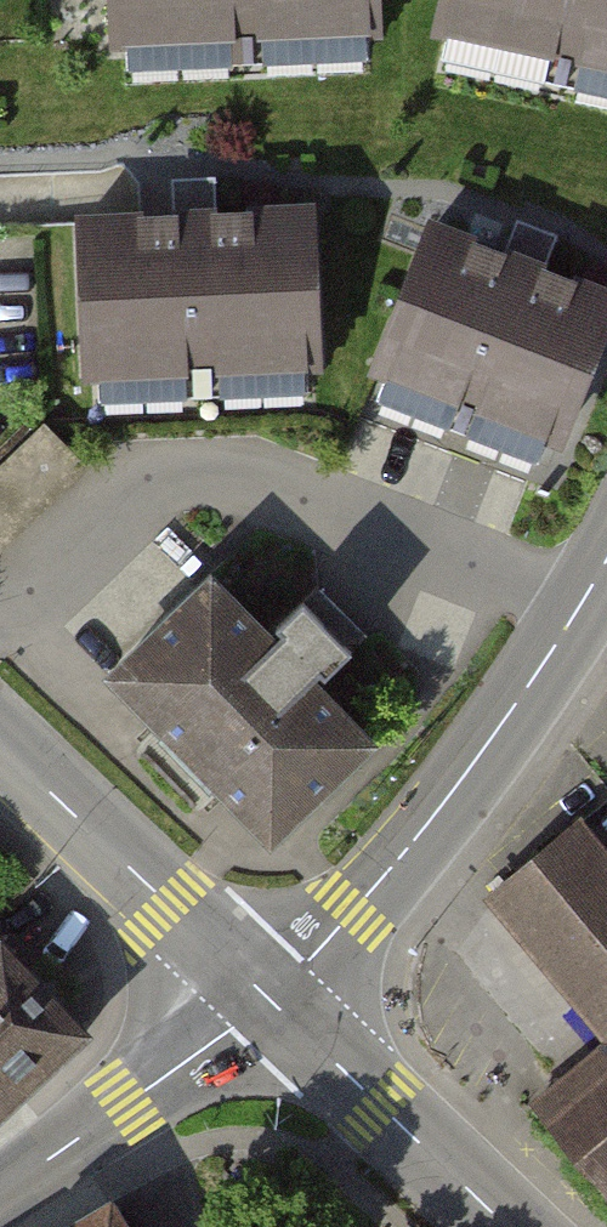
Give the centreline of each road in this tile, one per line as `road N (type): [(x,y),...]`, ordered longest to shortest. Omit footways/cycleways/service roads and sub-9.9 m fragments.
road 1 (tertiary): [(266,996),(439,812),(606,558)]
road 2 (tertiary): [(266,996),(0,743)]
road 3 (tertiary): [(266,996),(509,1226)]
road 4 (tertiary): [(0,1193),(266,996)]

